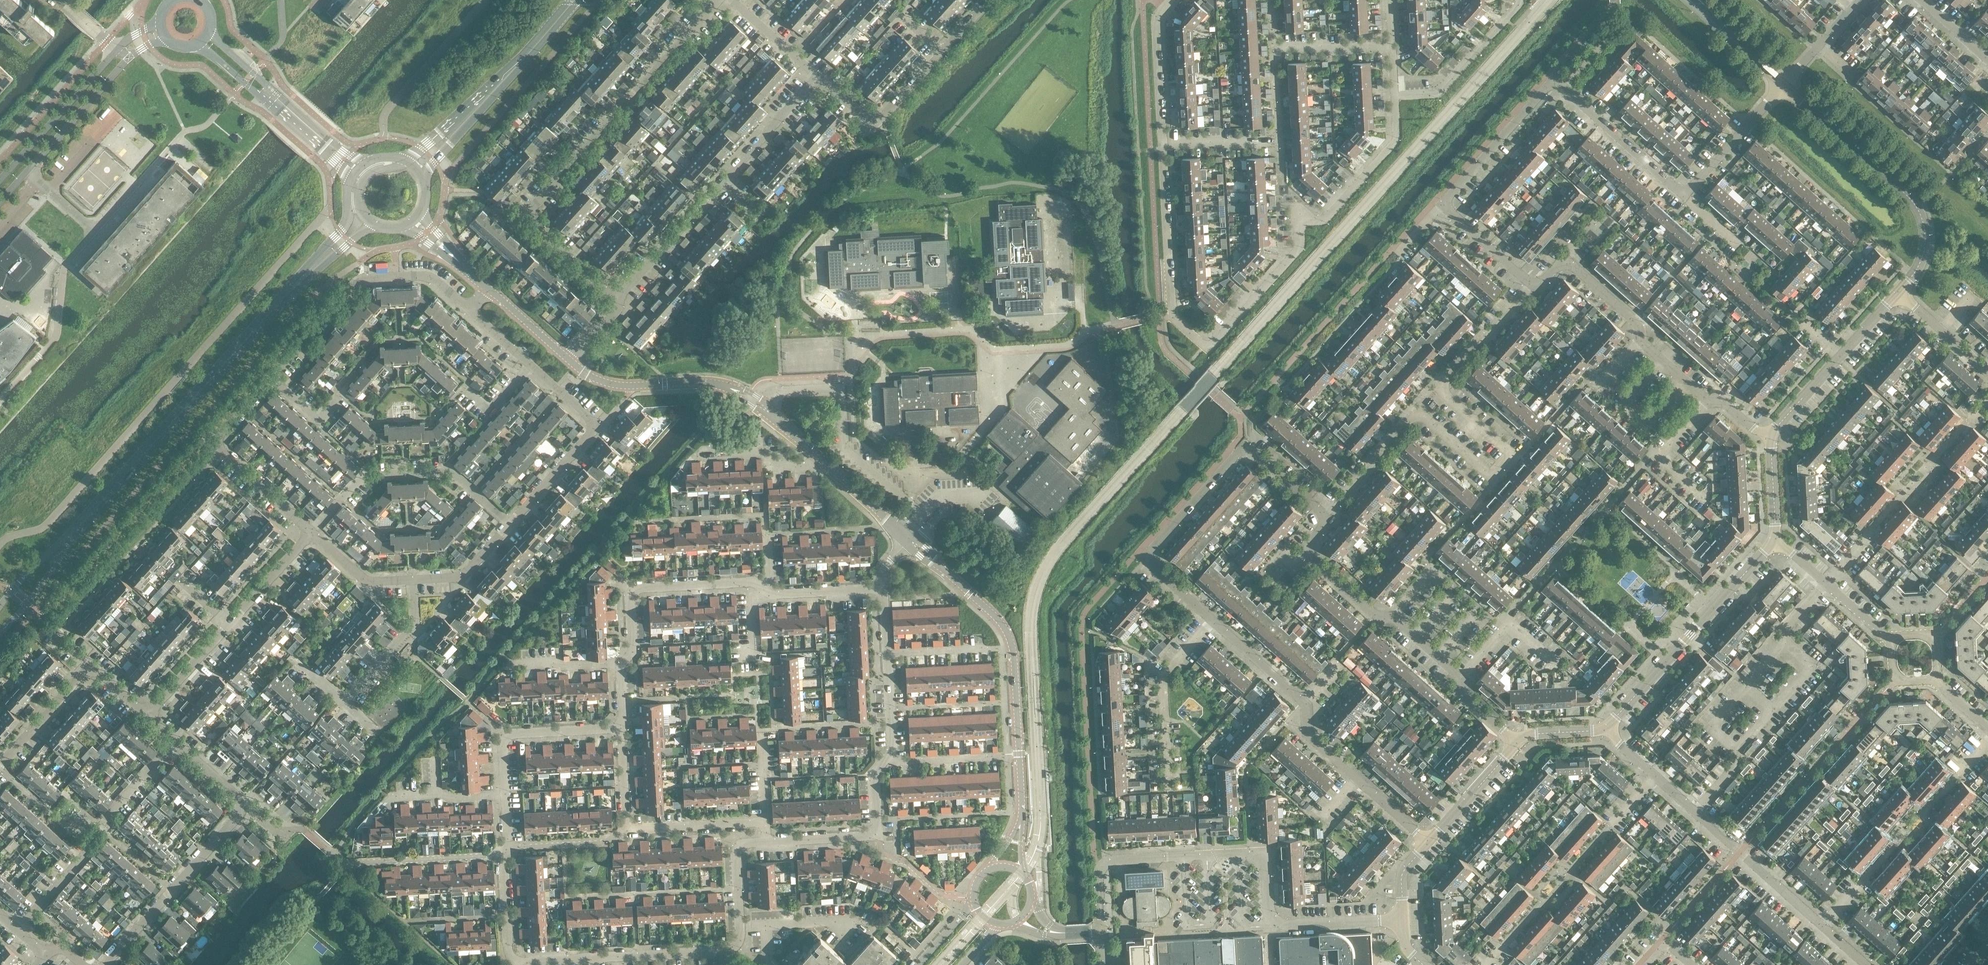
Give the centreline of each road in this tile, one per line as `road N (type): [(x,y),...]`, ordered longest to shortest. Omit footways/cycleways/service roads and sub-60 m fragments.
road 1 (secondary): [(352,178),(340,232),(0,607)]
road 2 (secondary): [(0,633),(292,294),(373,225)]
road 3 (residential): [(1171,0),(1157,27),(1173,315),(1214,346),(1301,247),(1300,221)]
road 4 (residential): [(1331,520),(1418,411),(1491,476),(1511,454),(1435,389),(1532,284)]
road 5 (residential): [(1532,284),(1442,203),(1551,79),(1685,197)]
road 6 (residential): [(618,300),(524,215),(722,0)]
road 7 (residential): [(769,844),(876,835),(874,776),(894,749),(881,589)]
road 8 (residential): [(1214,620),(1149,559),(1240,450),(1249,449),(1331,520)]
road 9 (residential): [(1517,744),(1459,692),(1457,676),(1304,551),(1331,520)]
road 10 (residential): [(1772,435),(1724,401),(1704,401),(1635,339),(1634,318),(1564,258),(1532,284)]
road 11 (residential): [(1426,845),(1305,734),(1302,702),(1214,620)]
road 12 (residential): [(618,300),(820,77)]
road 13 (residential): [(1102,931),(1099,874),(1107,864),(1184,856),(1266,853),(1275,922)]
road 14 (unclassified): [(1021,817),(1014,650),(997,617),(937,563)]
road 15 (unclassified): [(1895,294),(1919,269),(1925,248),(1917,209),(1784,85)]
road 16 (unclassified): [(905,535),(923,514),(844,447),(841,391),(781,393),(768,411)]
road 17 (residential): [(753,583),(632,592),(622,730)]
road 18 (residential): [(470,310),(426,276),(360,279),(277,379)]
road 19 (residential): [(1607,725),(1773,543)]
road 20 (residential): [(622,730),(626,830),(768,820)]
road 21 (residential): [(315,531),(361,477),(455,471),(511,523)]
road 22 (secondary): [(424,182),(578,0)]
road 23 (residential): [(820,77),(866,120),(883,119),(984,0)]
road 24 (secondary): [(569,0),(520,57),(404,159)]
road 25 (residential): [(1823,927),(1656,775)]
road 26 (residential): [(107,964),(250,807)]
road 27 (tertiary): [(367,162),(338,148),(208,32)]
road 28 (tertiary): [(200,42),(352,178)]
road 29 (tertiary): [(0,202),(128,58)]
road 30 (residential): [(1772,435),(1895,294)]
road 31 (residential): [(1168,787),(1164,676),(1214,620)]
road 32 (tertiary): [(118,48),(0,180)]
road 33 (residential): [(506,798),(507,737),(622,730)]
road 34 (residential): [(1300,221),(1324,220),(1397,141),(1395,97)]
road 35 (residential): [(523,962),(508,950),(506,798)]
road 36 (residential): [(1395,97),(1439,94),(1521,0)]
road 37 (unclassified): [(723,386),(618,385),(572,363)]
road 38 (residential): [(1892,641),(1773,543)]
road 39 (residential): [(342,702),(415,622),(412,580)]
road 40 (residential): [(1685,197),(1784,85)]
road 41 (residential): [(832,468),(772,470),(770,455),(699,455)]
road 42 (residential): [(1426,845),(1517,744)]
road 43 (residential): [(0,765),(93,668)]
road 44 (residential): [(621,957),(729,951),(741,928)]
road 45 (residential): [(881,589),(773,595),(753,583)]
road 46 (residential): [(599,427),(511,523)]
road 47 (residential): [(1404,919),(1275,922)]
road 48 (residential): [(315,531),(220,445)]
road 49 (unclassified): [(1784,85),(1690,0)]
road 50 (residential): [(147,716),(231,623)]
road 51 (residential): [(231,623),(315,531)]
road 52 (residential): [(511,523),(462,577),(412,580)]
road 53 (residential): [(1987,375),(1895,294)]

